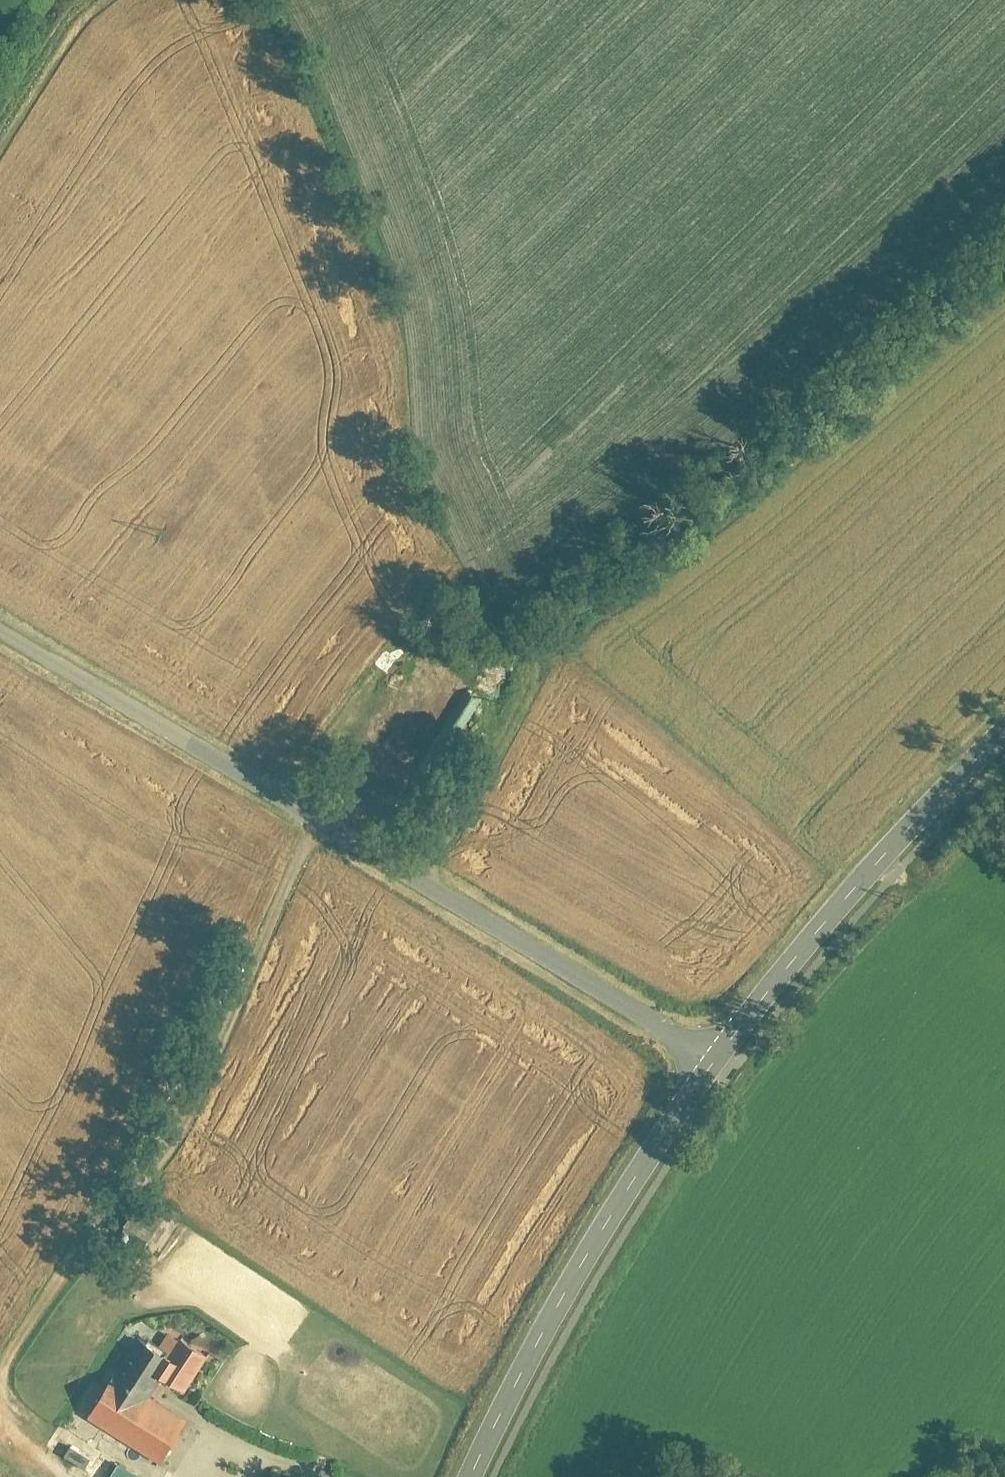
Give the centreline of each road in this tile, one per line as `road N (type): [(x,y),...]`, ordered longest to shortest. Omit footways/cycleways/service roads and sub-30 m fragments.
road 1 (residential): [(0,618),(713,1057)]
road 2 (tertiary): [(472,1476),(582,1264),(713,1057)]
road 3 (tertiary): [(713,1057),(820,928),(1004,742)]

